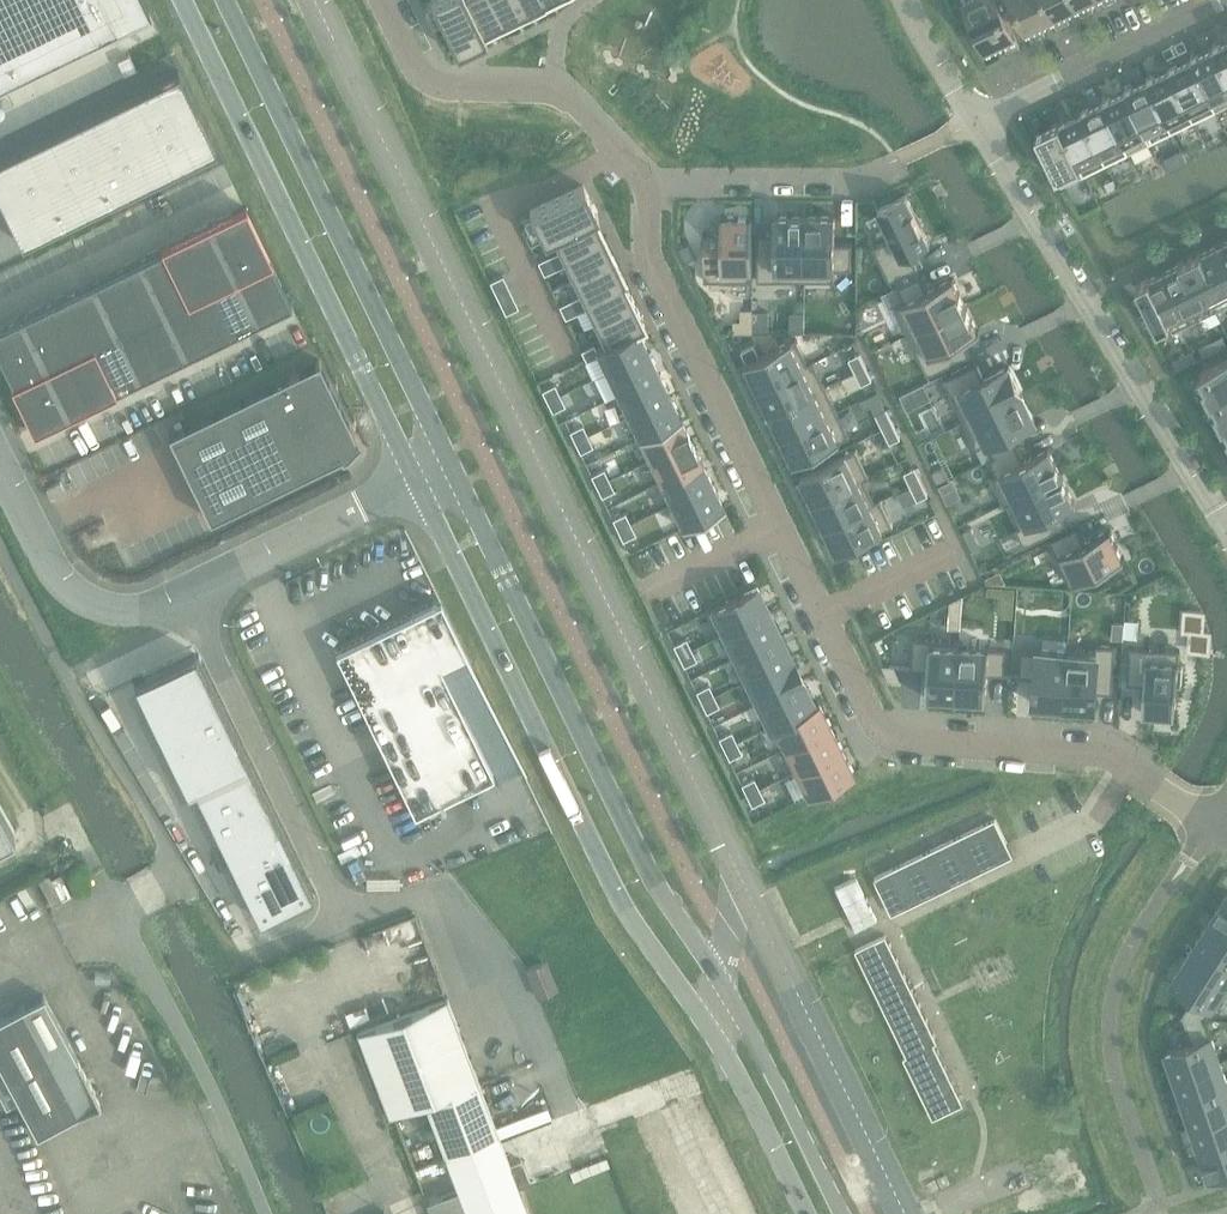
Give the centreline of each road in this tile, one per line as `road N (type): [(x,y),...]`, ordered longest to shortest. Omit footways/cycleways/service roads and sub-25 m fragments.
road 1 (tertiary): [(844,1213),(749,1025),(653,877),(454,466)]
road 2 (residential): [(1130,772),(1103,755),(906,739),(881,728),(646,267),(644,198)]
road 3 (tertiary): [(422,482),(589,840),(760,1107),(809,1213)]
road 4 (unclassified): [(191,595),(333,900),(350,917),(421,896),(475,1032)]
road 5 (tertiary): [(187,0),(422,482)]
road 6 (tertiary): [(454,466),(233,0)]
road 7 (residential): [(1226,527),(976,127)]
road 8 (unclassified): [(159,888),(119,914),(207,1075),(268,1213)]
road 9 (residential): [(1226,2),(976,127)]
road 10 (unclassified): [(191,595),(124,609),(69,590),(0,461)]
road 11 (unclassified): [(422,482),(191,595)]
road 12 (unclassified): [(159,888),(179,865),(178,846),(110,752),(68,673)]
road 13 (residential): [(644,198),(873,178)]
road 14 (residential): [(555,92),(442,87),(424,79),(383,0)]
road 15 (residential): [(976,127),(907,0)]
road 16 (unclassified): [(0,547),(68,673)]
road 17 (residential): [(1130,772),(1098,823),(1025,861)]
road 18 (residential): [(644,198),(619,155),(555,92)]

